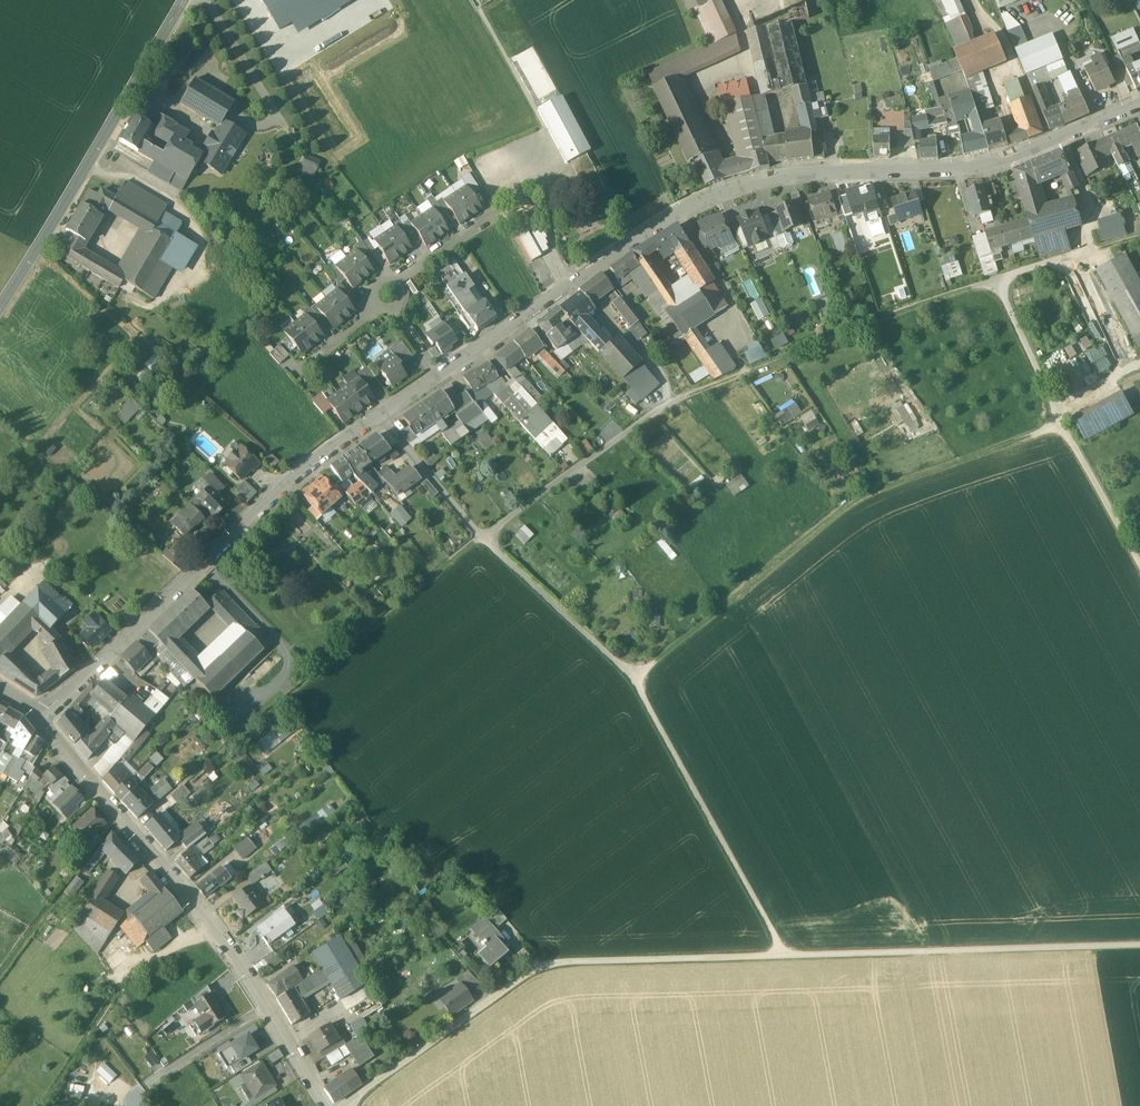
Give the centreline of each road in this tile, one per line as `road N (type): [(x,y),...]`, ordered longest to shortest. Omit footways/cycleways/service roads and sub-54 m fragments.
road 1 (residential): [(1139,104),(1010,158),(948,171),(777,176),(702,197),(439,376)]
road 2 (unclassified): [(785,955),(634,680),(481,538)]
road 3 (track): [(1061,426),(846,509),(634,680)]
road 4 (residential): [(37,715),(251,979),(327,1105)]
road 5 (unclassified): [(344,1105),(543,966),(785,955)]
road 6 (residential): [(379,420),(293,480),(37,715)]
road 7 (tertiary): [(184,0),(0,306)]
road 8 (unclassified): [(785,955),(1139,944)]
road 9 (track): [(684,397),(996,280)]
road 10 (unclassified): [(481,538),(684,397)]
road 11 (unclassified): [(481,538),(379,420)]

